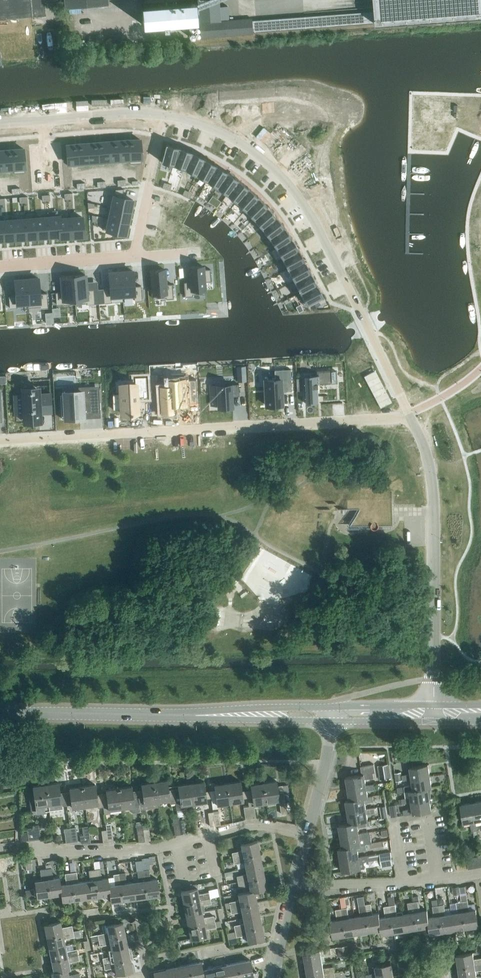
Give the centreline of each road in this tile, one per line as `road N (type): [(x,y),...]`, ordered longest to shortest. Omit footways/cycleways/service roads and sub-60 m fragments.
road 1 (residential): [(0,440),(409,414)]
road 2 (residential): [(409,414),(347,281),(284,176),(225,135),(166,116)]
road 3 (tertiary): [(335,713),(0,715)]
road 4 (unclassified): [(434,710),(429,492),(409,414)]
road 5 (residential): [(35,848),(150,849),(257,824),(305,835)]
road 6 (residential): [(166,116),(0,122)]
road 7 (residential): [(166,116),(129,259)]
road 8 (residential): [(0,269),(129,259)]
road 9 (residential): [(335,713),(305,835)]

